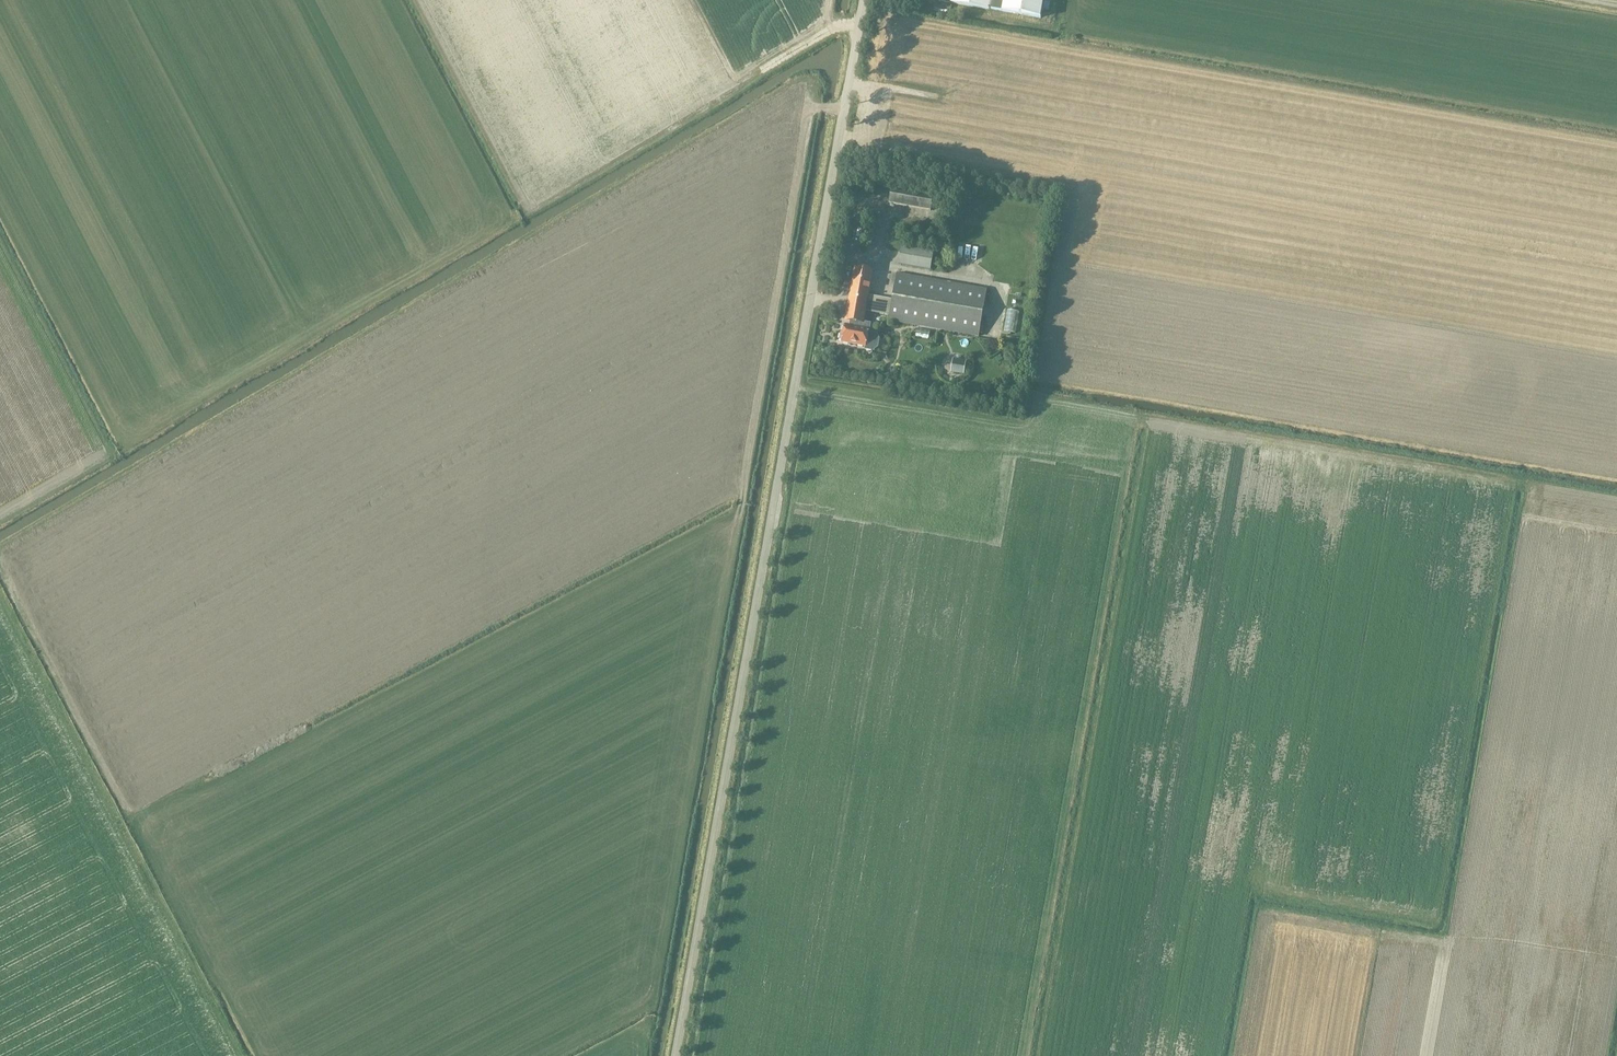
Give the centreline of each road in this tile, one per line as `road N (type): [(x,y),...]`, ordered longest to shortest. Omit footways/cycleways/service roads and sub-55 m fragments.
road 1 (unclassified): [(675,1055),(859,0)]

